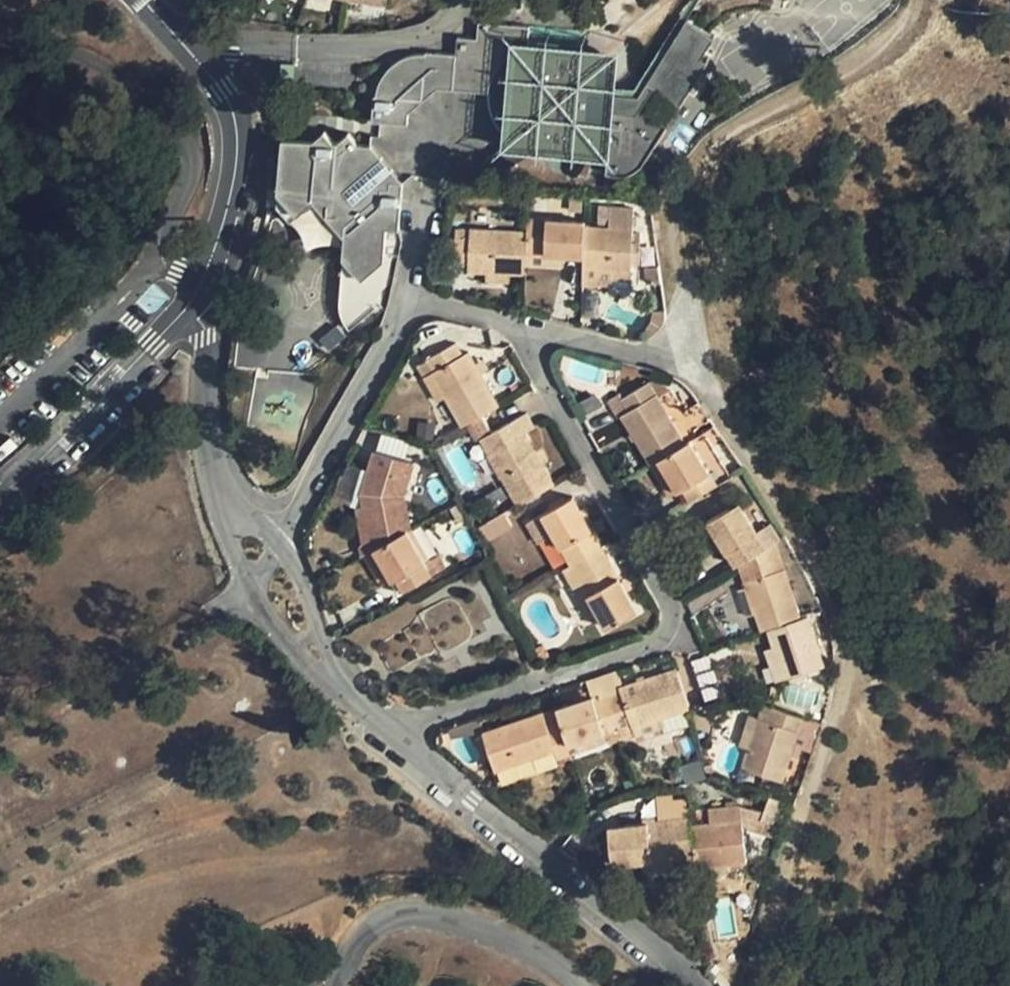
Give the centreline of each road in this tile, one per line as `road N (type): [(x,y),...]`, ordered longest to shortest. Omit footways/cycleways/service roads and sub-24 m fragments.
road 1 (track): [(913,0),(899,26),(694,178),(681,208),(698,355),(832,600),(845,669),(752,947),(722,985)]
road 2 (residential): [(402,738),(423,720),(655,649),(672,629),(669,600),(524,334)]
road 3 (residential): [(402,738),(698,985)]
road 4 (unclassified): [(201,277),(170,245),(166,227),(189,182),(175,122),(97,62),(0,17)]
road 5 (unclassified): [(128,0),(224,93),(235,123),(229,196),(201,277)]
road 6 (residential): [(577,985),(541,960),(419,921),(375,934),(344,985)]
road 7 (residential): [(414,298),(283,534)]
road 8 (unclassified): [(184,310),(0,497)]
road 9 (residential): [(357,699),(283,534)]
road 10 (residential): [(184,310),(207,338),(219,480)]
road 11 (residential): [(524,334),(698,355)]
road 12 (residential): [(261,585),(307,651),(357,699)]

